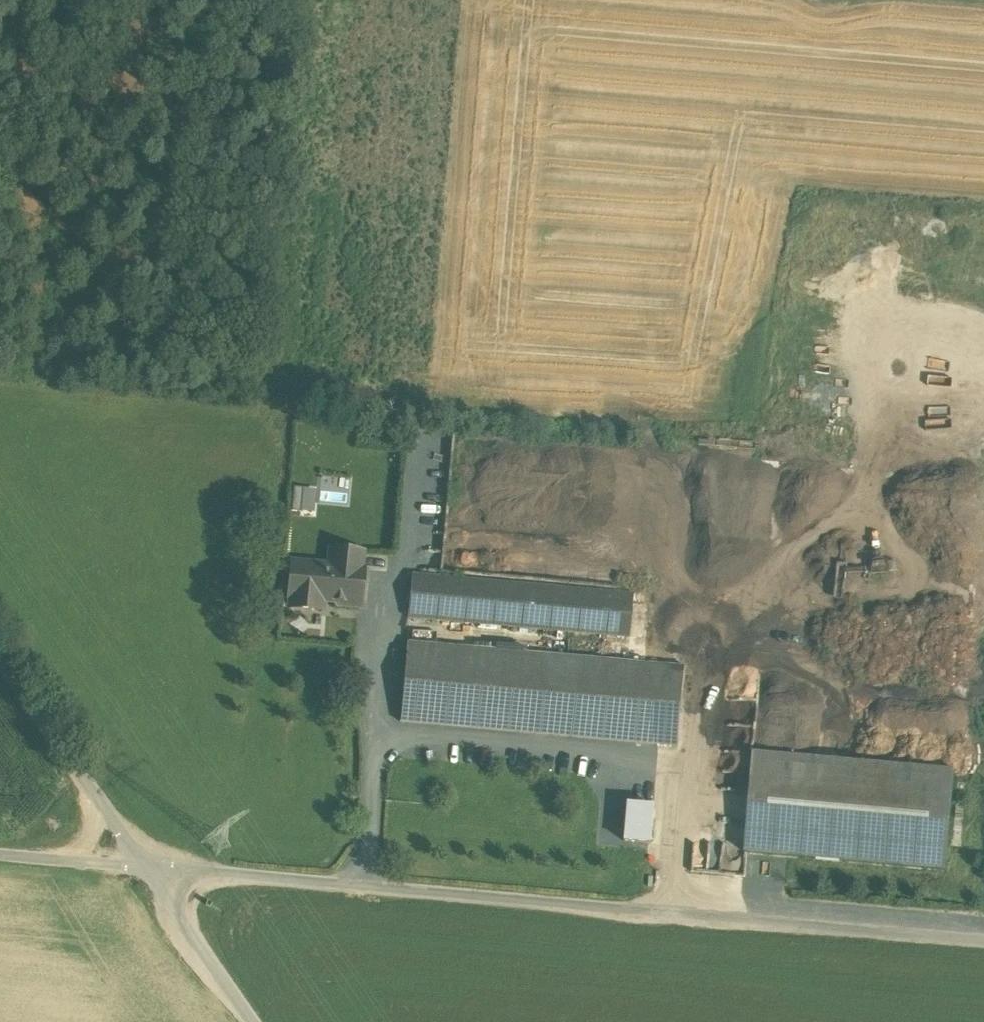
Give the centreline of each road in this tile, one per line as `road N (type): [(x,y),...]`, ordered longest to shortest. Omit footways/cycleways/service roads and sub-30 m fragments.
road 1 (unclassified): [(983,941),(154,868)]
road 2 (unclassified): [(154,868),(254,1021)]
road 3 (unclassified): [(0,660),(103,807)]

